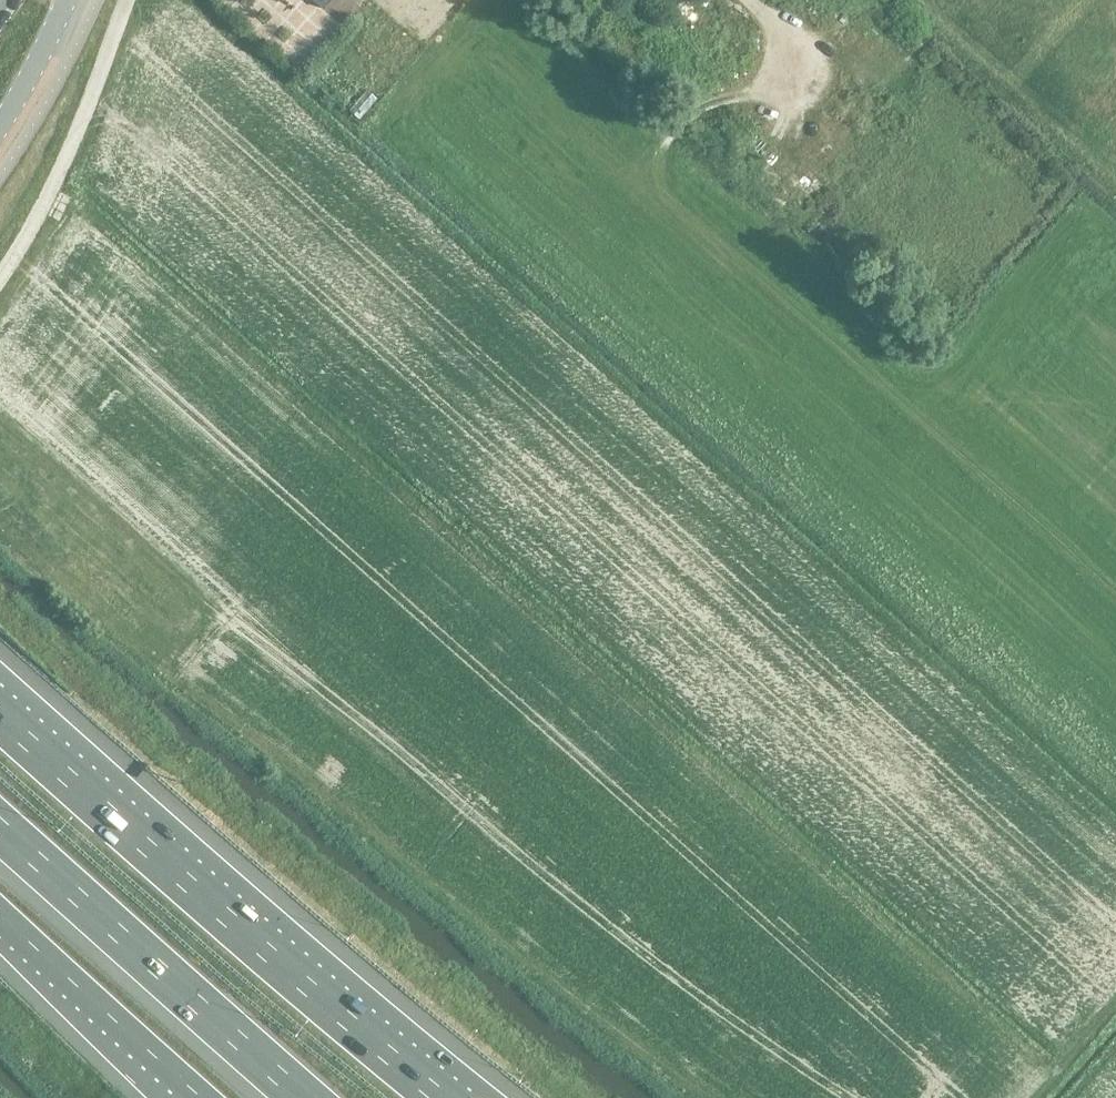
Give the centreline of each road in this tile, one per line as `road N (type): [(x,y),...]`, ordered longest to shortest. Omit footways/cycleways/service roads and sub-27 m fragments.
road 1 (motorway): [(448,1097),(0,715)]
road 2 (motorway): [(0,829),(306,1097)]
road 3 (motorway): [(0,917),(199,1097)]
road 4 (tertiary): [(0,121),(66,0)]

